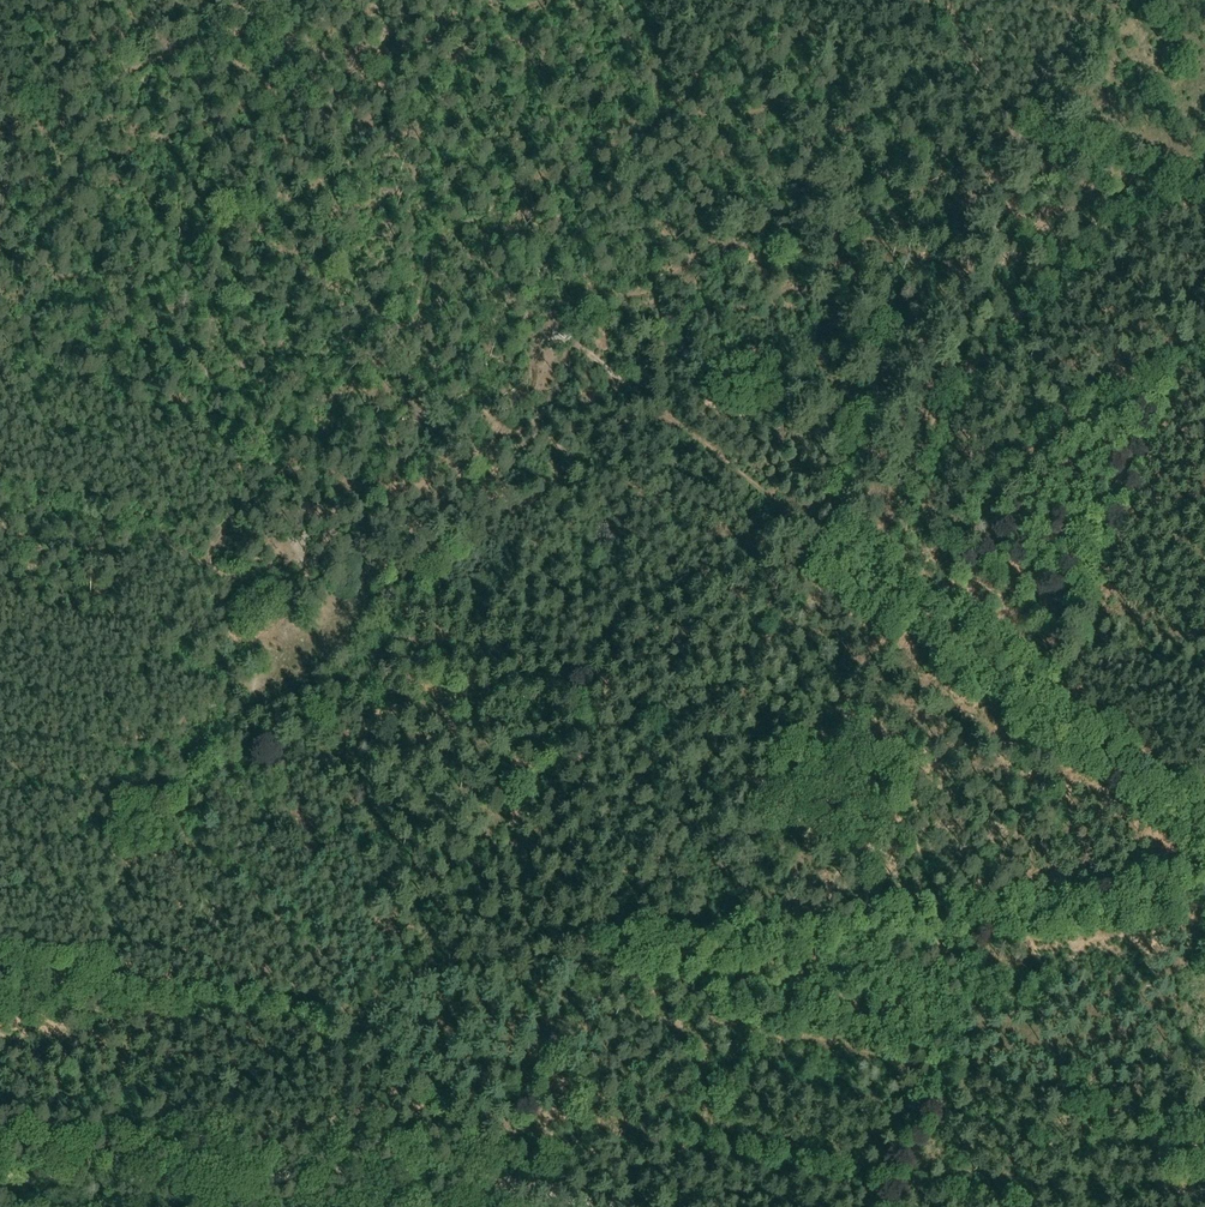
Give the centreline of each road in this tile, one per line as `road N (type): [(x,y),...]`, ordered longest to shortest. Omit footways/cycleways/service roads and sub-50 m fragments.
road 1 (track): [(0,1178),(436,1170),(621,1206)]

